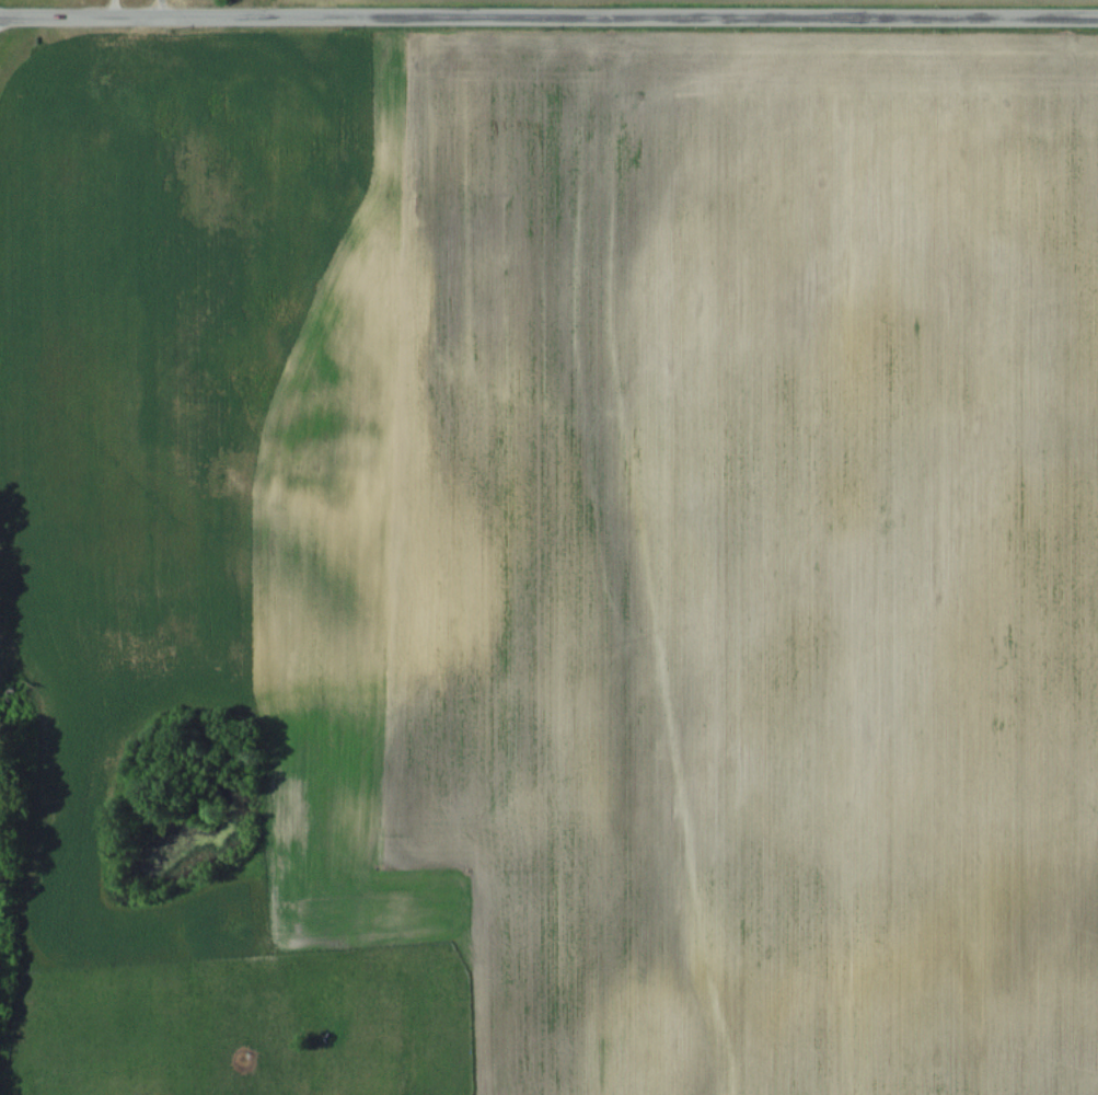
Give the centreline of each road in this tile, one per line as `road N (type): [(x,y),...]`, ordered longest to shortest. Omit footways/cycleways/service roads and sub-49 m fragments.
road 1 (residential): [(1097,17),(0,15)]

